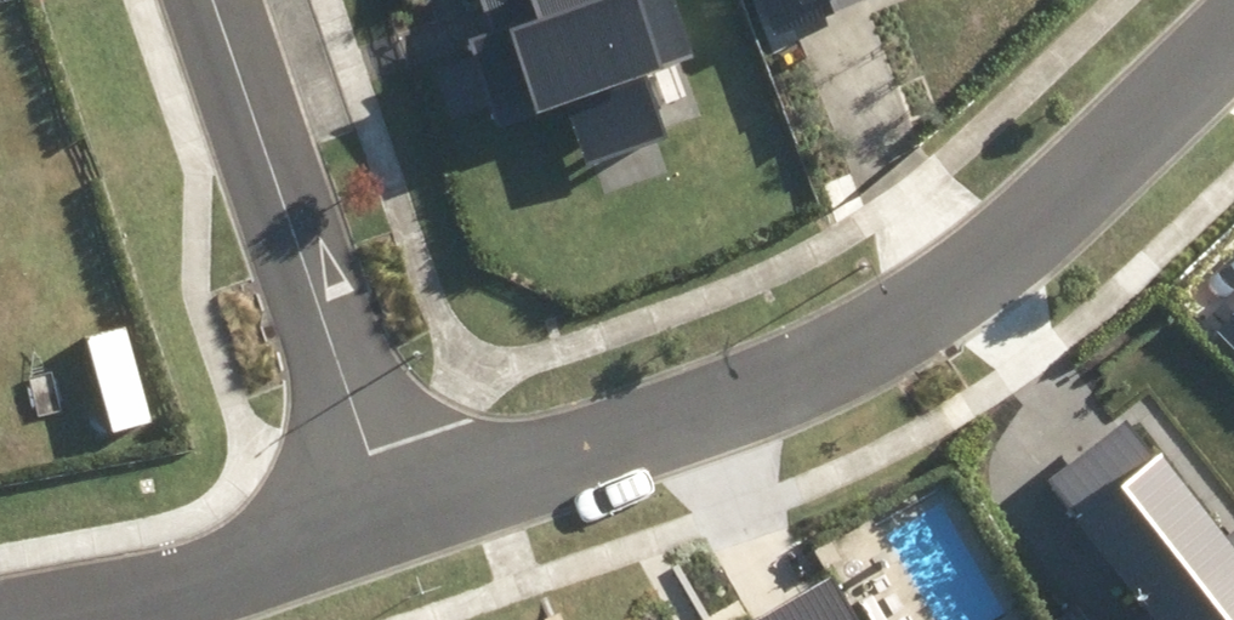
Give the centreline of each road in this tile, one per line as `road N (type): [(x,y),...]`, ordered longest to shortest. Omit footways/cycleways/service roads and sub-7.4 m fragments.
road 1 (residential): [(371,526),(798,387),(886,339),(958,294),(1233,46)]
road 2 (residential): [(196,0),(371,526)]
road 3 (residential): [(14,619),(205,583),(371,526)]

